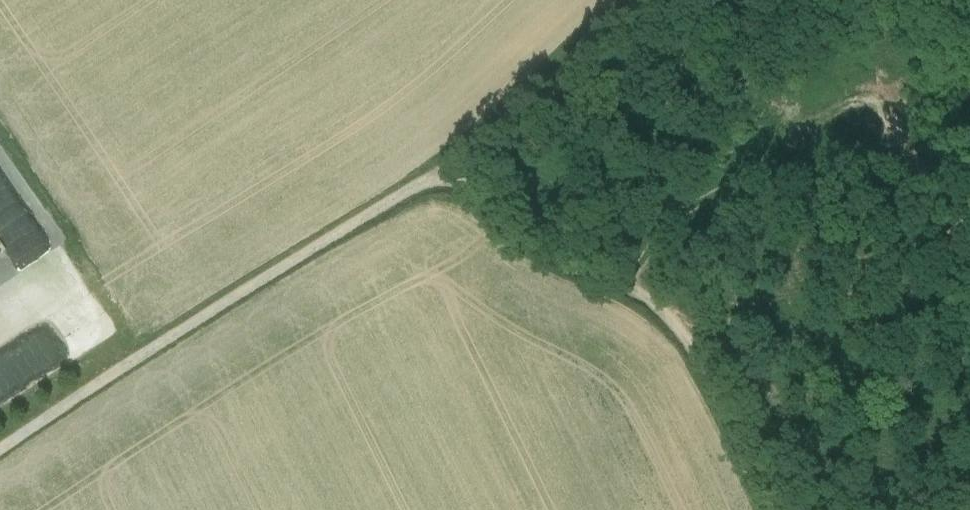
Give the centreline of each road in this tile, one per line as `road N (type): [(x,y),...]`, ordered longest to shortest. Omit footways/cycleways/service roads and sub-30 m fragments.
road 1 (track): [(523,215),(626,275),(684,333),(767,509)]
road 2 (track): [(439,188),(163,371)]
road 3 (track): [(677,0),(526,118)]
road 4 (unclassified): [(163,371),(0,465)]
road 5 (track): [(735,139),(626,275)]

